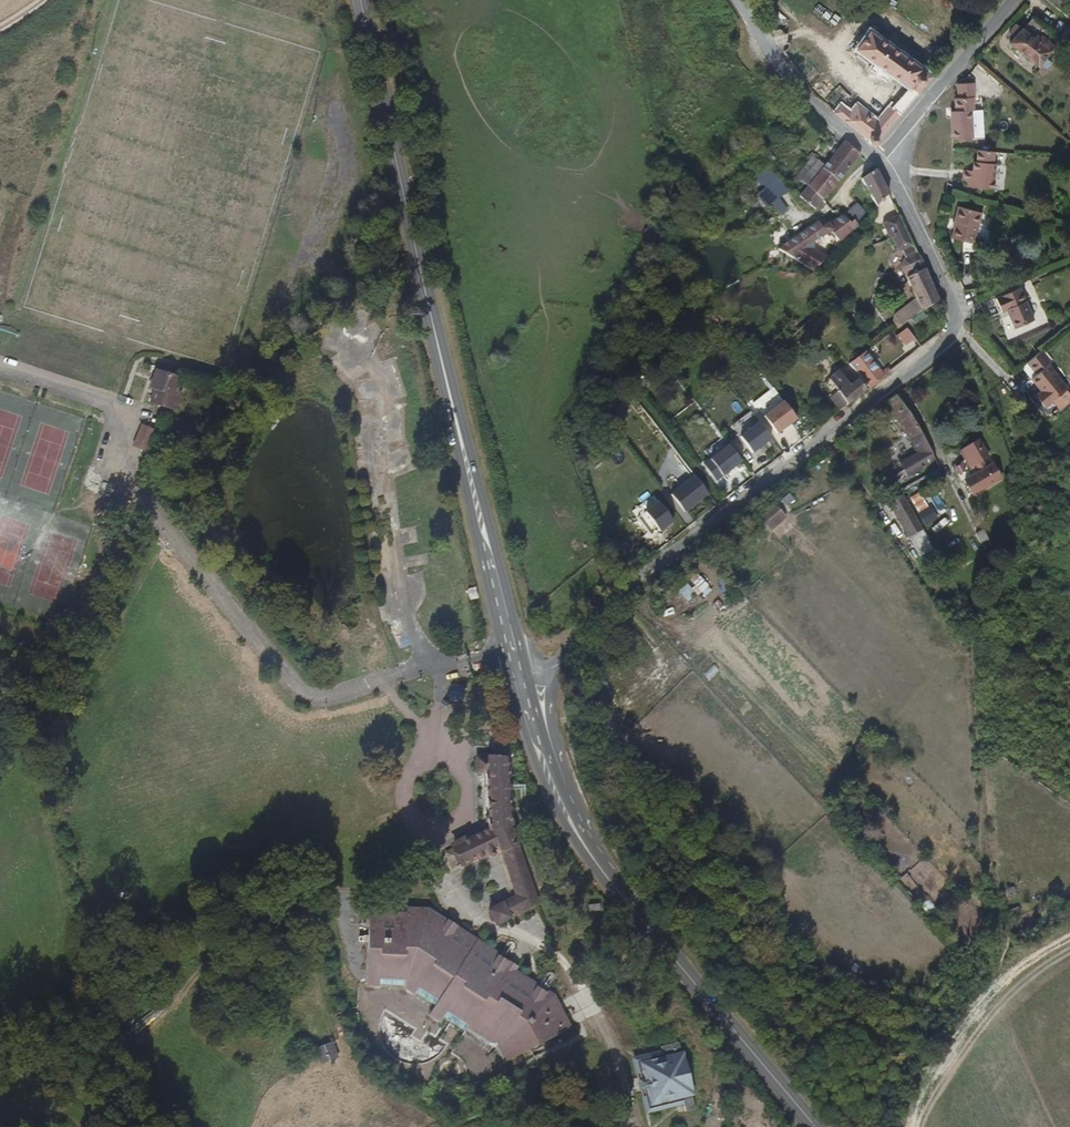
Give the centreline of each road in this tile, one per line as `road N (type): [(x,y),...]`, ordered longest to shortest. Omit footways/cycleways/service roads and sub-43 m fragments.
road 1 (unclassified): [(514,660),(561,653),(959,333),(885,167)]
road 2 (primary): [(514,660),(360,0)]
road 3 (primary): [(805,1126),(578,845),(558,805),(514,660)]
road 4 (track): [(912,1126),(934,1067),(991,997),(1069,935)]
road 5 (unclassified): [(885,167),(820,113),(742,0)]
road 6 (residential): [(885,167),(1018,0)]

